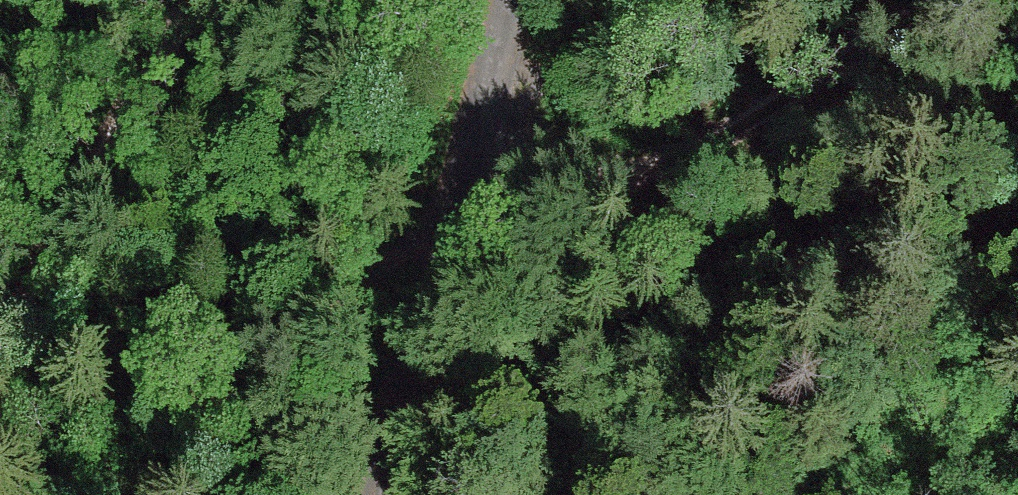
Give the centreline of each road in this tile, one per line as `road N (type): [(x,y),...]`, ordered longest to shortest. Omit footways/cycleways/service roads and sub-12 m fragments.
road 1 (track): [(458,203),(689,156),(951,0)]
road 2 (unclassified): [(515,0),(375,494)]
road 3 (track): [(0,343),(221,0)]
road 4 (track): [(623,0),(580,44),(484,112)]

